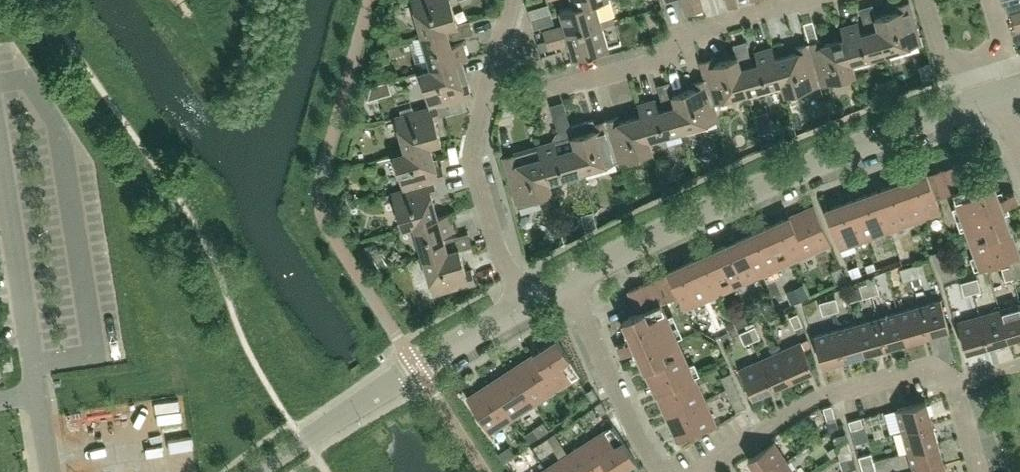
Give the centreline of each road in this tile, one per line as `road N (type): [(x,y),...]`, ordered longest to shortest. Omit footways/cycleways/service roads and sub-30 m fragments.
road 1 (tertiary): [(569,281),(814,163),(1000,94)]
road 2 (residential): [(487,91),(525,97),(660,61),(688,32),(795,0)]
road 3 (tertiary): [(259,471),(417,365),(527,303)]
road 4 (residential): [(698,471),(813,400),(920,369),(949,383)]
road 5 (residential): [(527,303),(496,246),(471,153),(487,91)]
road 6 (residential): [(663,471),(637,432),(569,281)]

